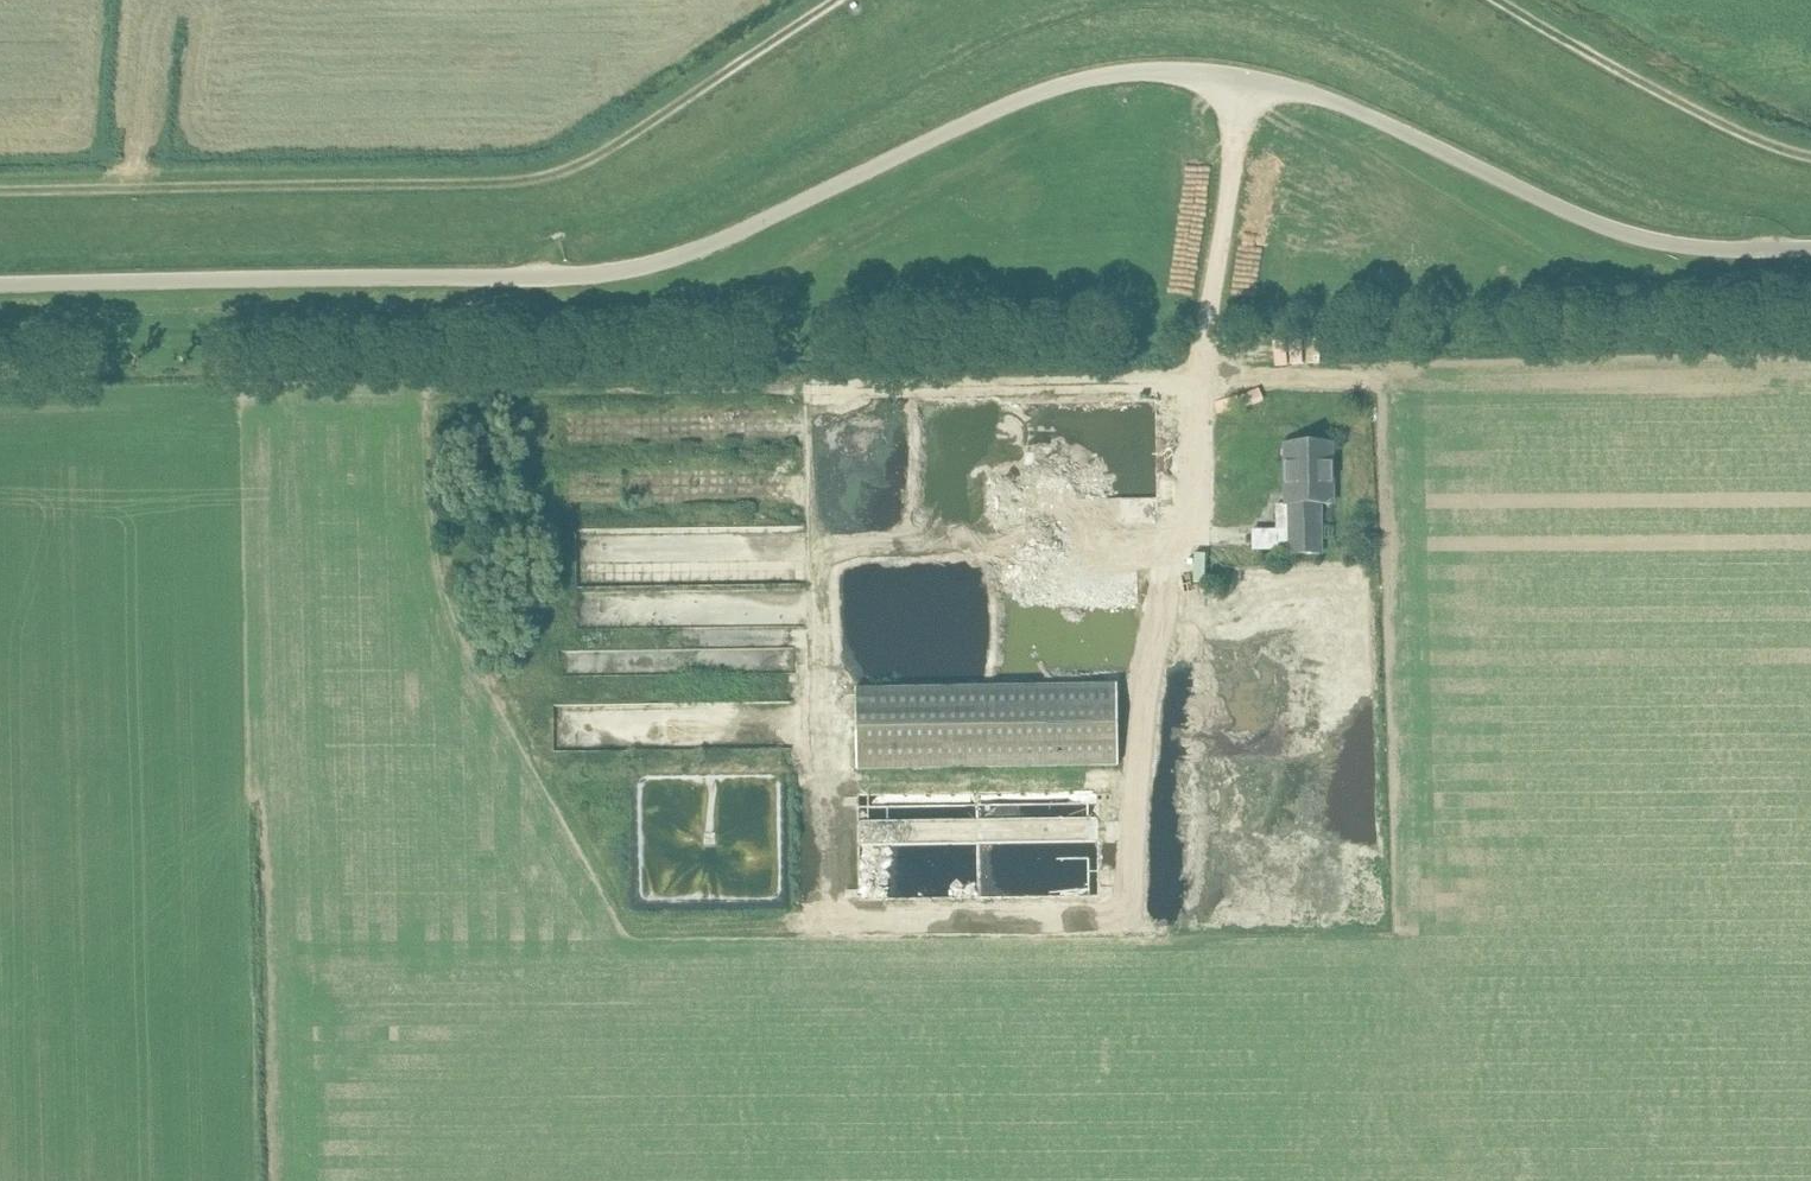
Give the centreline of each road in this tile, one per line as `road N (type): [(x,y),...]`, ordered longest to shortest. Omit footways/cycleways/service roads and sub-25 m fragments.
road 1 (unclassified): [(1810,235),(1608,230),(1246,72),(1147,66),(1048,91),(655,266),(586,276),(0,288)]
road 2 (track): [(0,196),(542,186),(843,0)]
road 3 (track): [(1501,0),(1810,162)]

